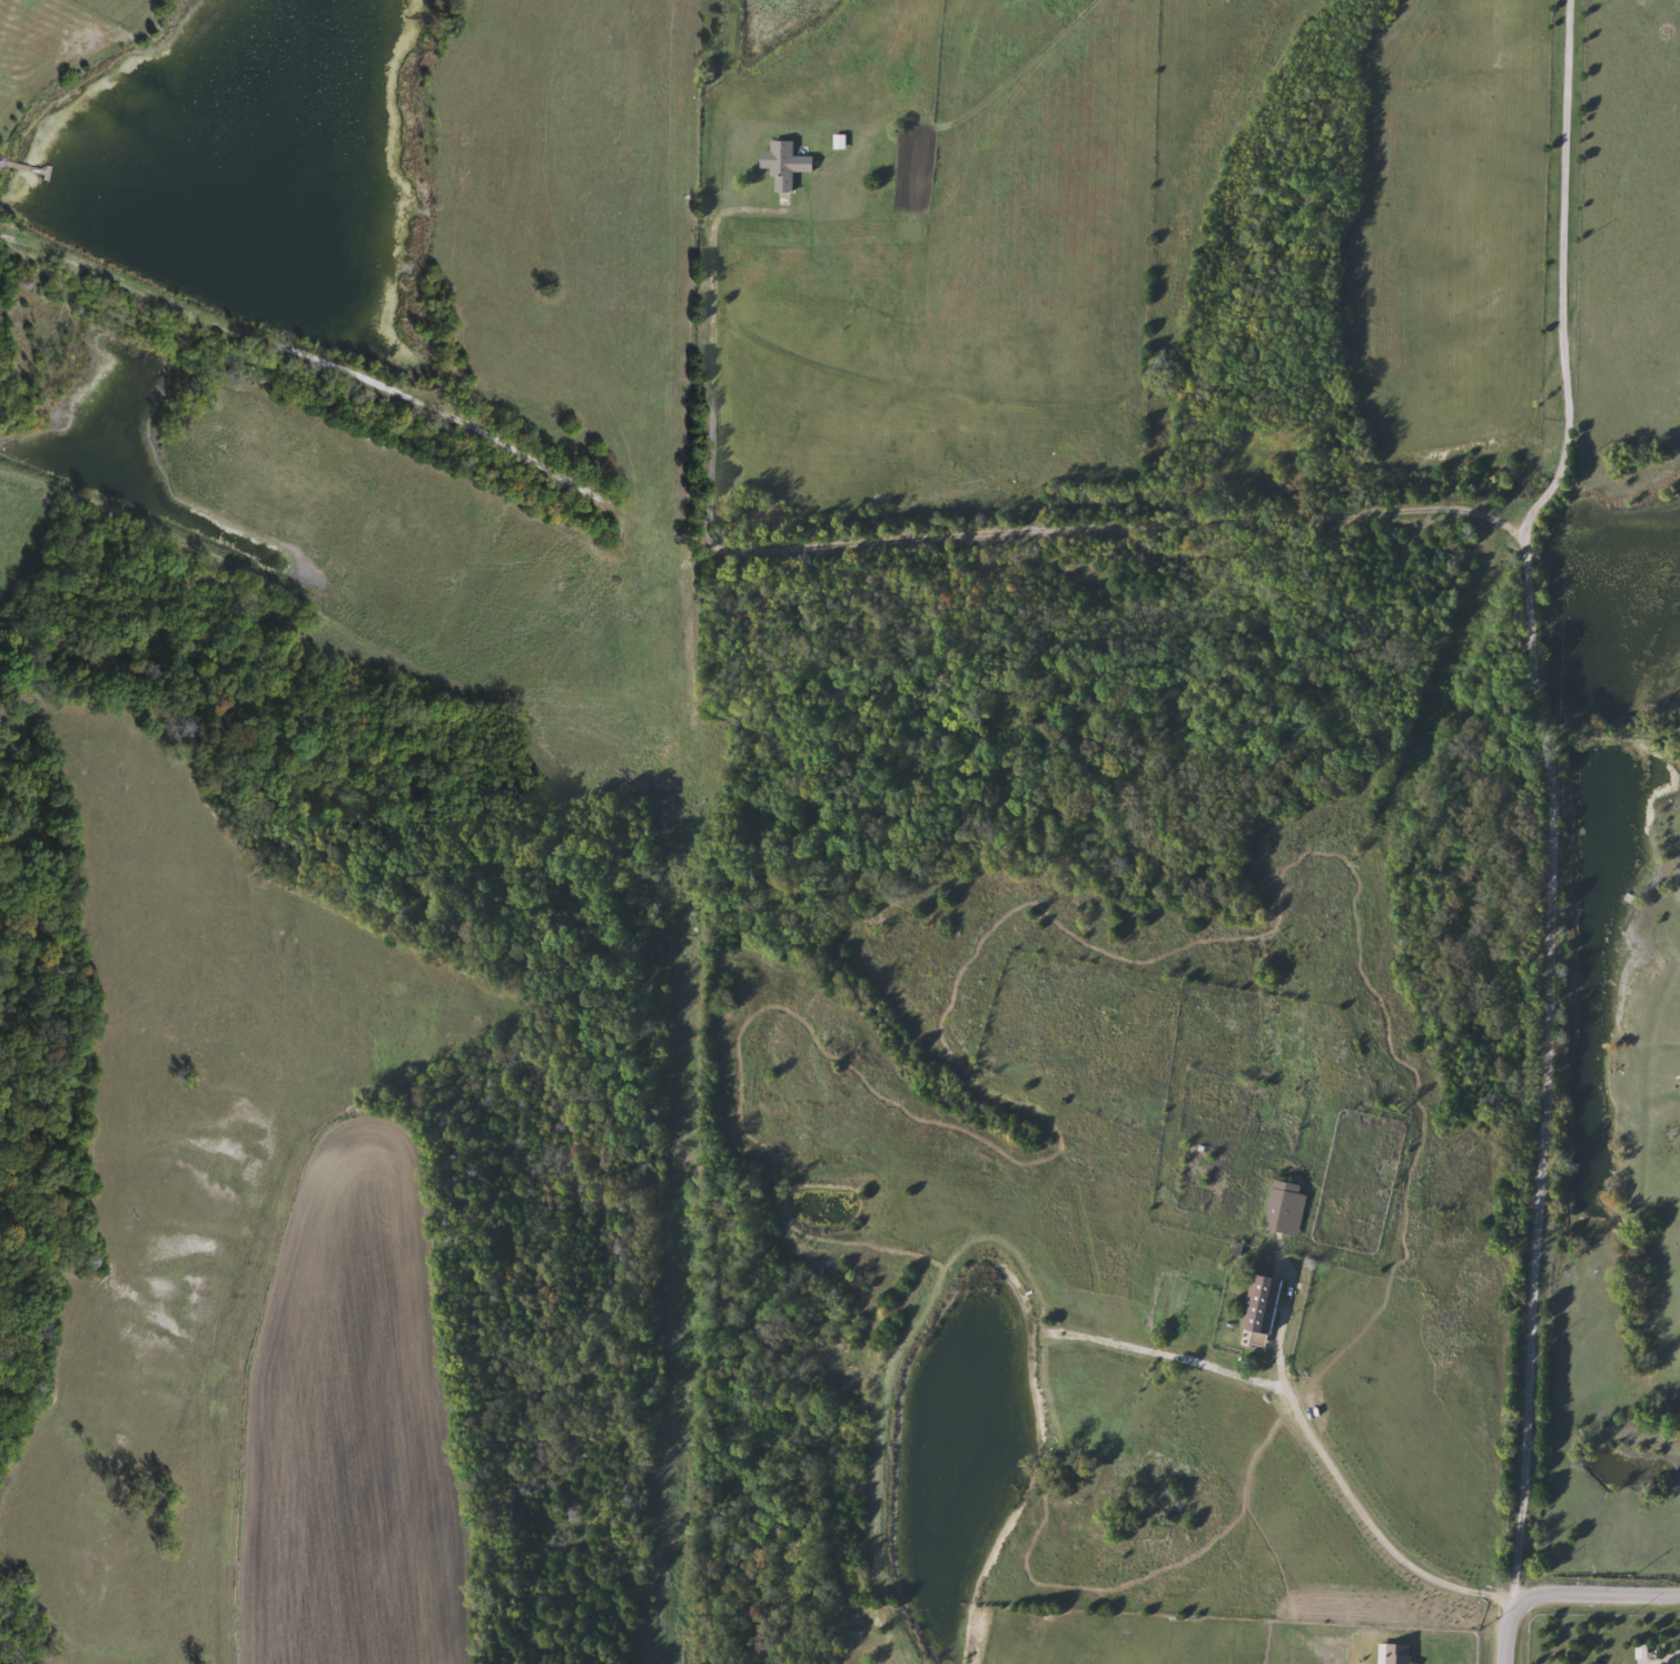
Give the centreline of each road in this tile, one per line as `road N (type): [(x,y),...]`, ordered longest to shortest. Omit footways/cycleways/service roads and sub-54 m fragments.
road 1 (residential): [(1679,1600),(1511,1604),(1501,1663)]

